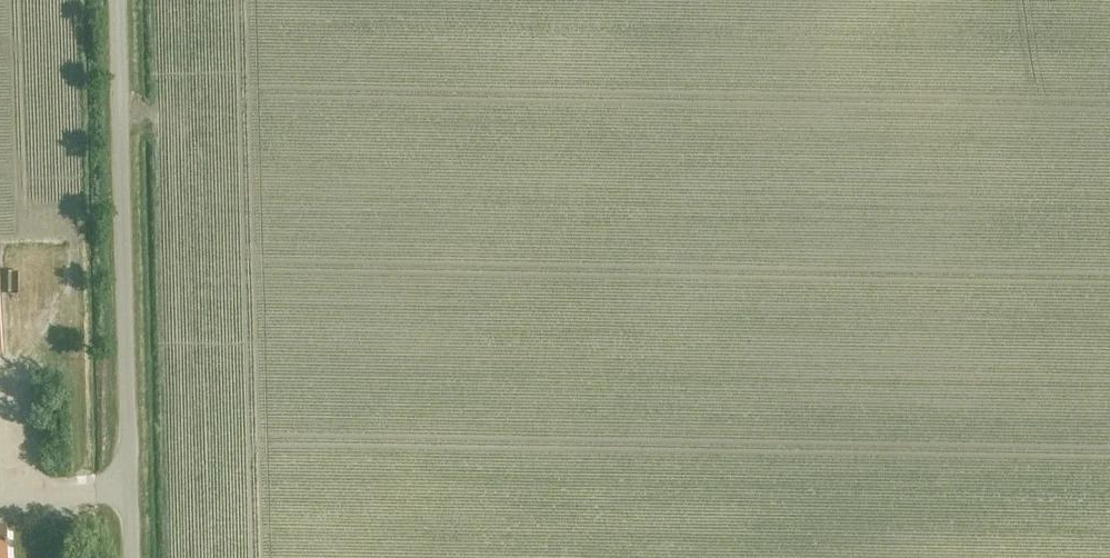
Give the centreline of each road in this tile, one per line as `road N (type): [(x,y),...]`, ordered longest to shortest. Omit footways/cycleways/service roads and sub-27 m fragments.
road 1 (unclassified): [(132,557),(119,0)]

